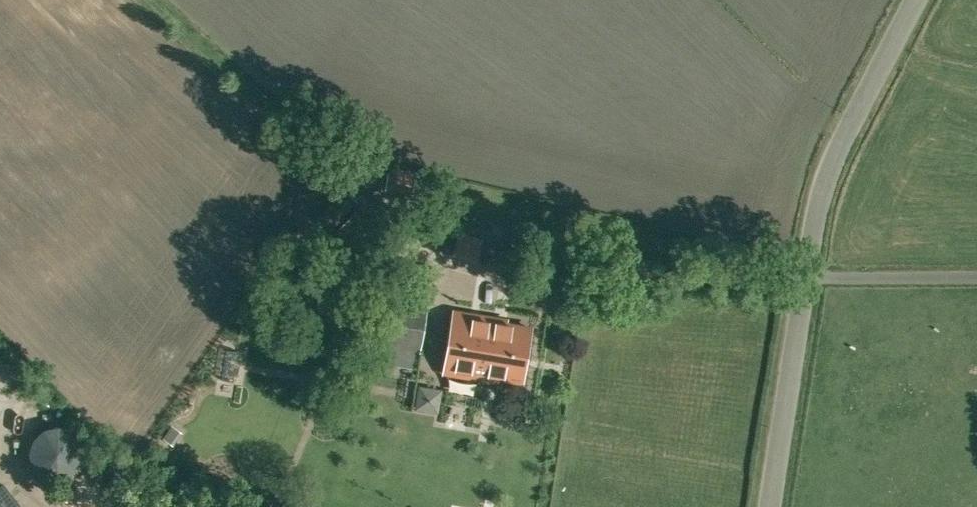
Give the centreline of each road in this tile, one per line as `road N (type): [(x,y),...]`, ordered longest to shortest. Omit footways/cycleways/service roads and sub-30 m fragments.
road 1 (tertiary): [(771,506),(834,157),(915,0)]
road 2 (track): [(153,0),(375,180)]

